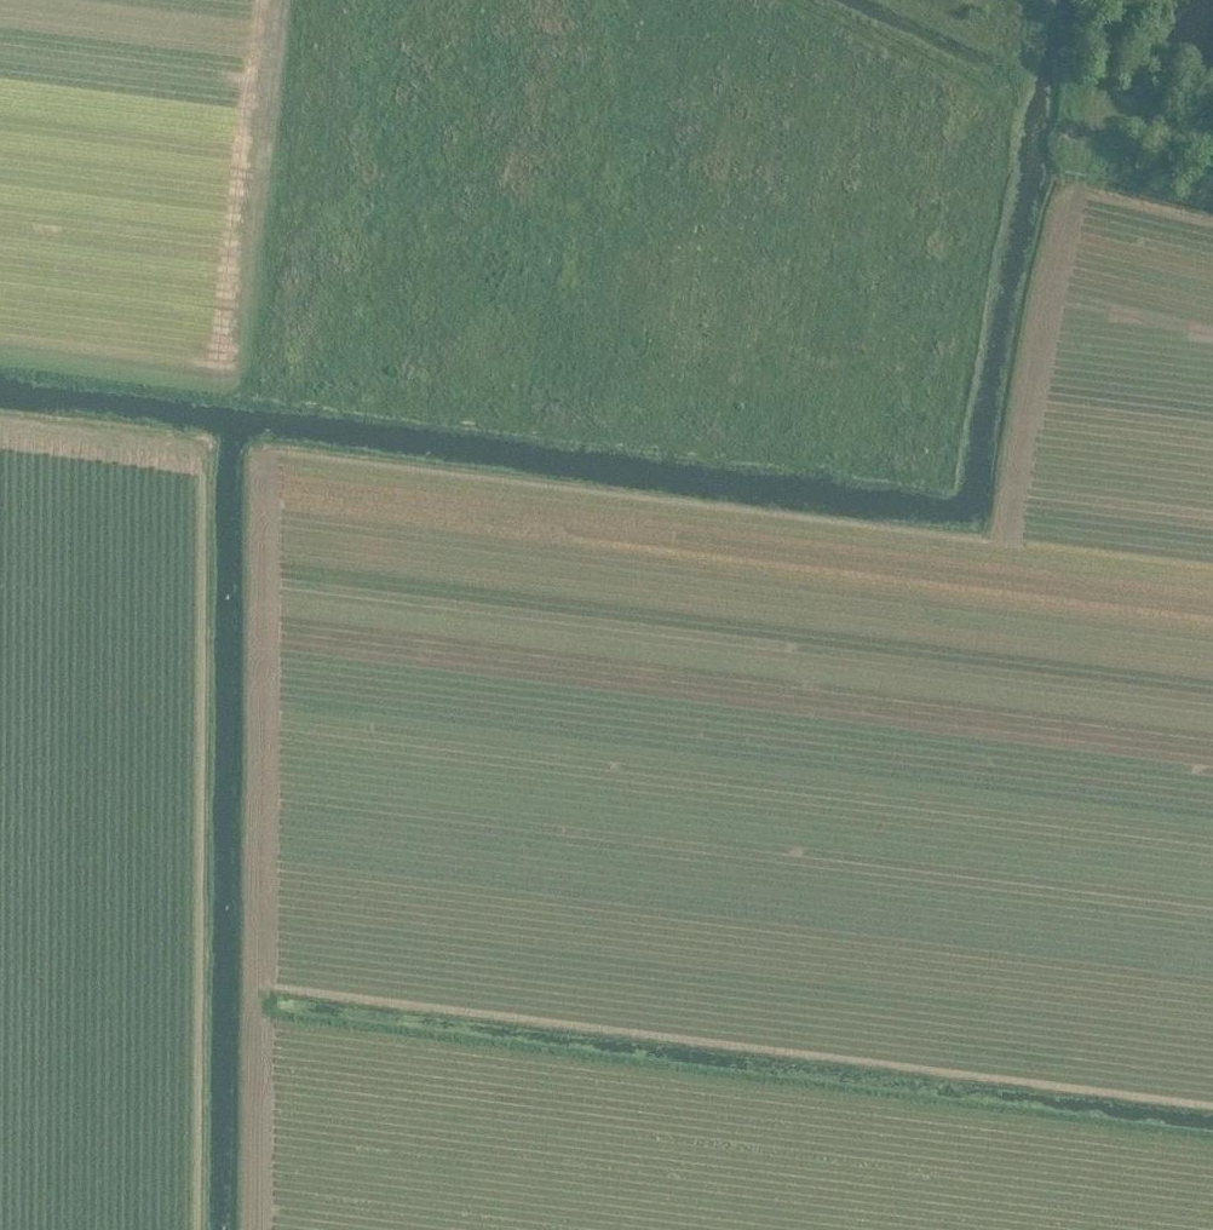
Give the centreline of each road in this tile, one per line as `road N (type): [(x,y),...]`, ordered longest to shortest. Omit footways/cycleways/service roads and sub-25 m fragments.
road 1 (track): [(1081,170),(1112,0)]

